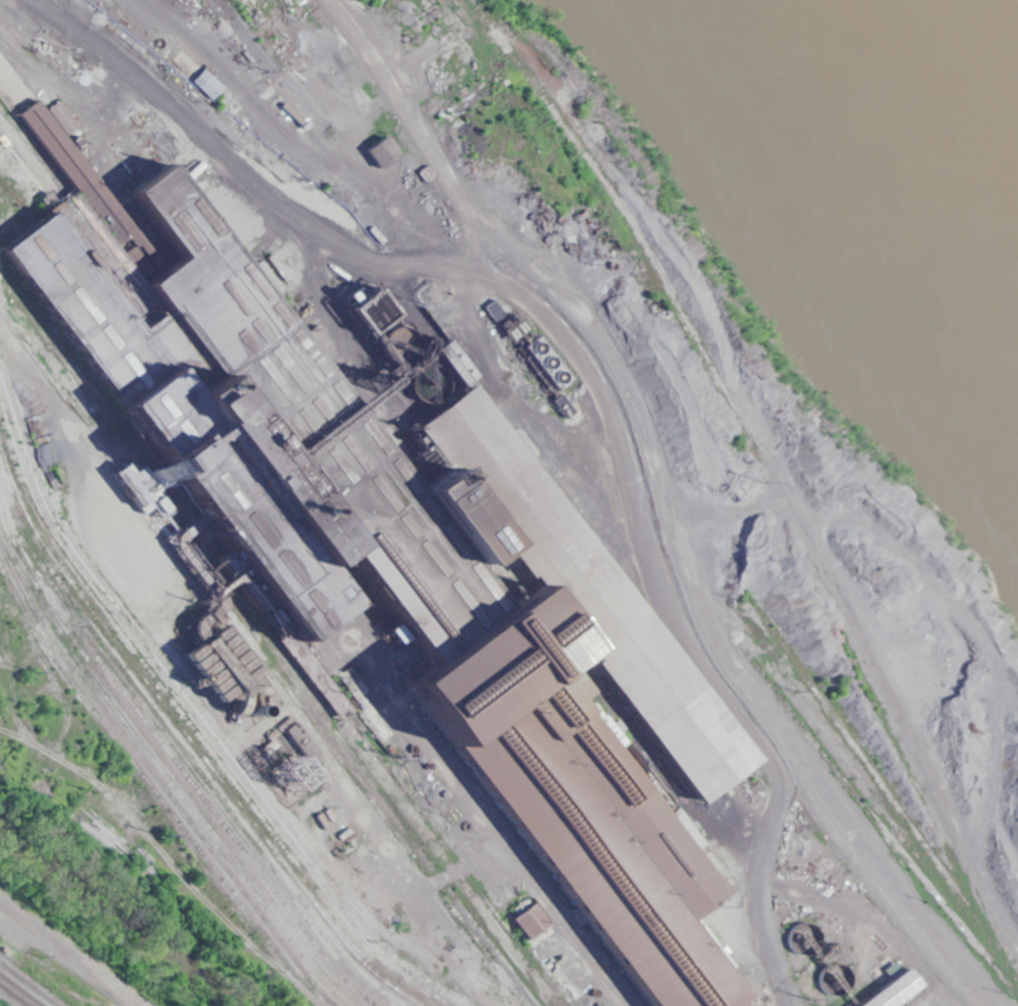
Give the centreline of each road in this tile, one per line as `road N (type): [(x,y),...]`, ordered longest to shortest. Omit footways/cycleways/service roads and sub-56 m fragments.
road 1 (residential): [(0,911),(142,1005)]

